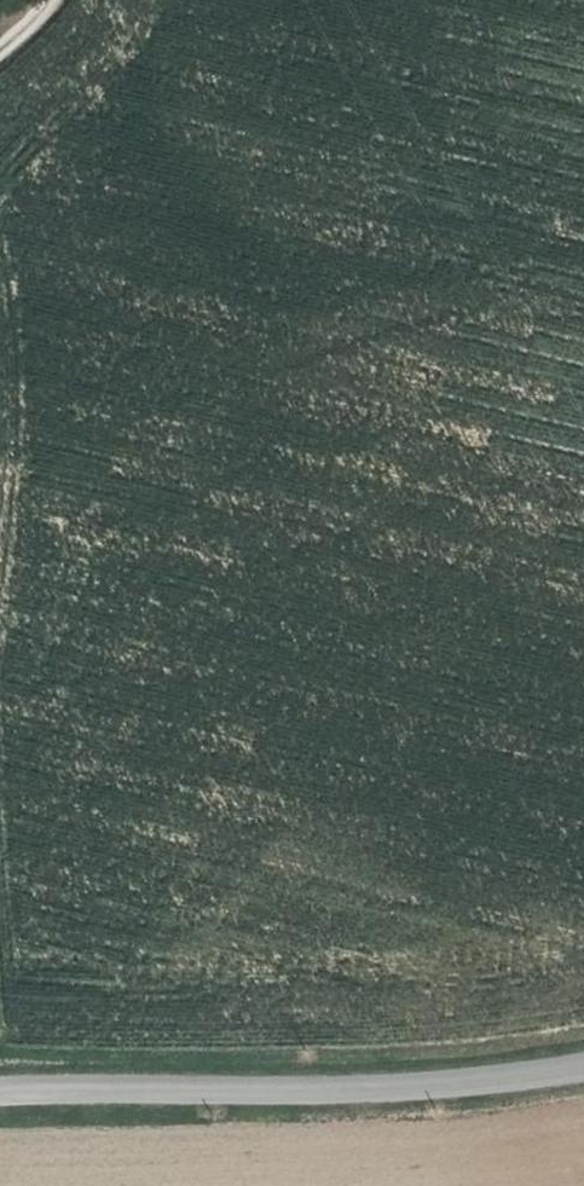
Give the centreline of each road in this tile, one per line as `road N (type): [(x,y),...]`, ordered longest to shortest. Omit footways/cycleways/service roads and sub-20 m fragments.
road 1 (unclassified): [(0,1112),(476,1091),(583,1071)]

